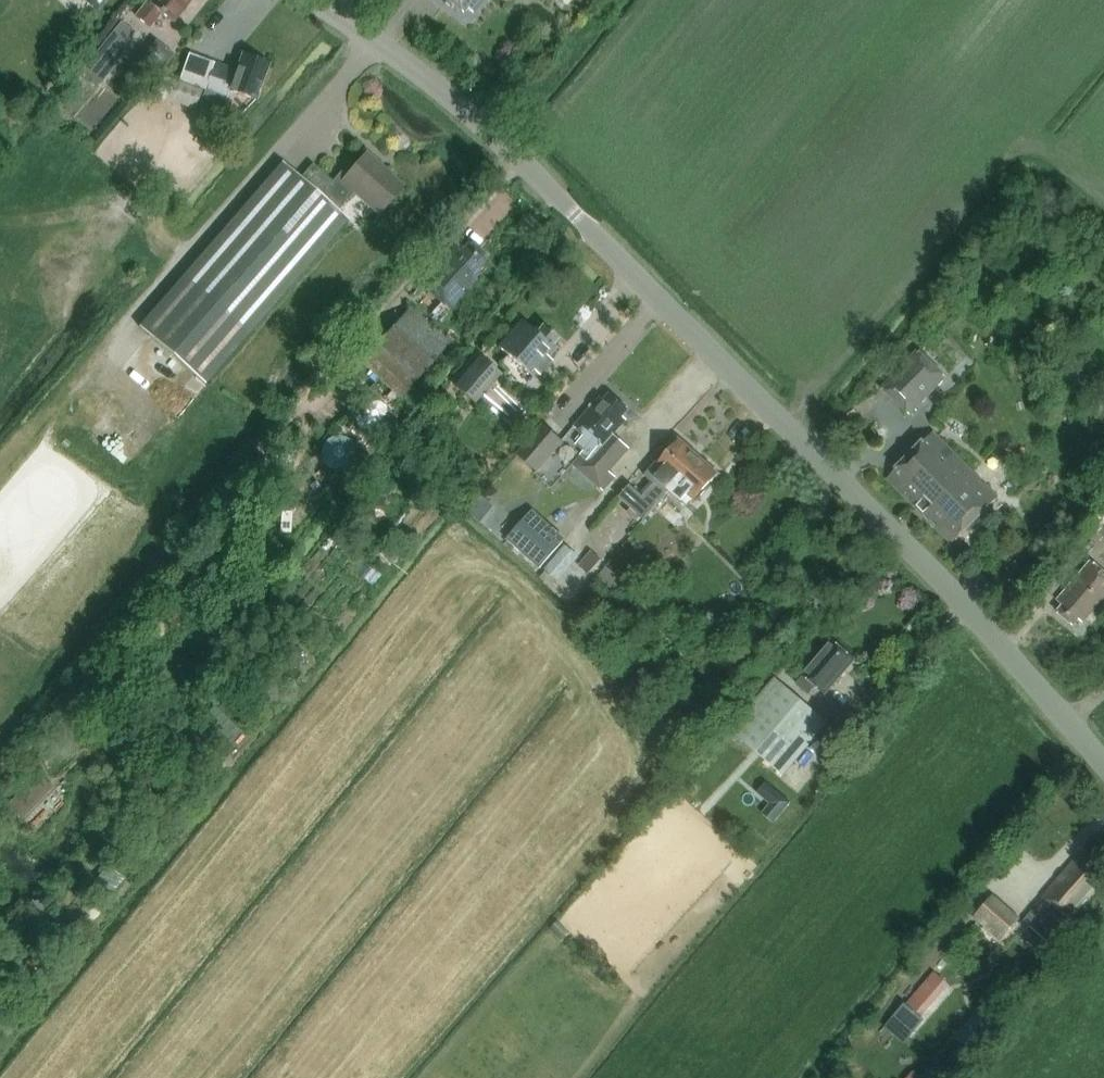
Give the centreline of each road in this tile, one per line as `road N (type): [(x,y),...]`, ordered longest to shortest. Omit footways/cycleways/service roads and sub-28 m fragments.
road 1 (tertiary): [(1103,765),(930,568),(513,154),(316,0)]
road 2 (track): [(0,769),(290,417)]

